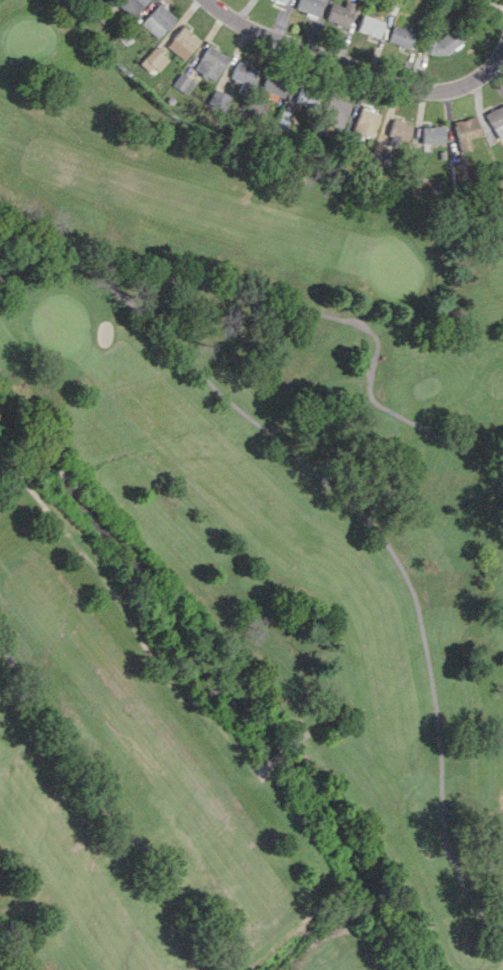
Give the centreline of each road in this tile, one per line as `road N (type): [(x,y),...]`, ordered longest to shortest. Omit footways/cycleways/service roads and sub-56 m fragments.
road 1 (residential): [(481,86),(393,88),(292,51),(207,0)]

